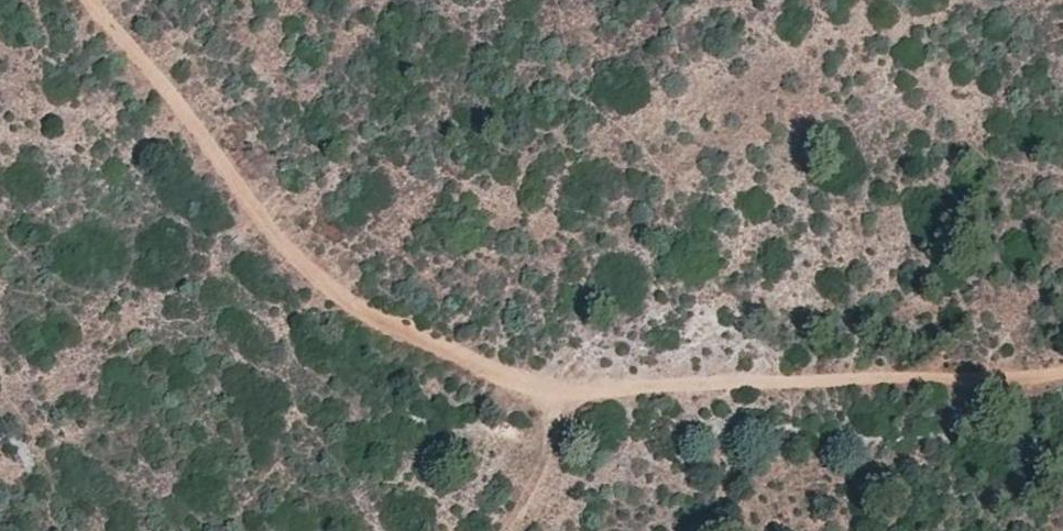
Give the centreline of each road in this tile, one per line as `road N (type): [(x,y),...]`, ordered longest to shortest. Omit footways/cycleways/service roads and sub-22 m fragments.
road 1 (track): [(557,397),(543,452),(503,530)]

